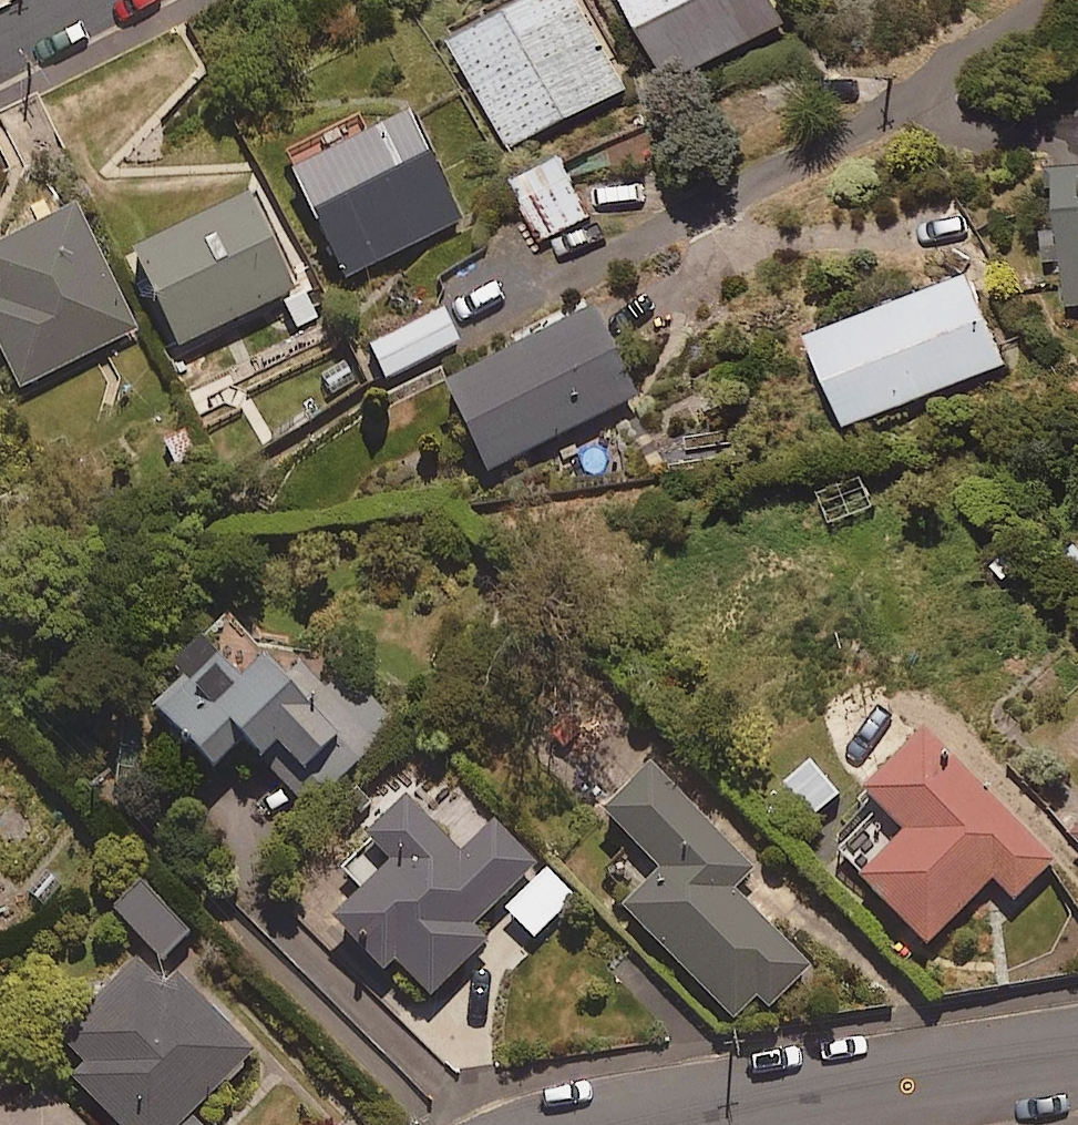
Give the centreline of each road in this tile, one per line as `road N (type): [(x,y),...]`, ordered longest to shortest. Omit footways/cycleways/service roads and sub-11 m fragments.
road 1 (tertiary): [(1077,1072),(750,1124)]

